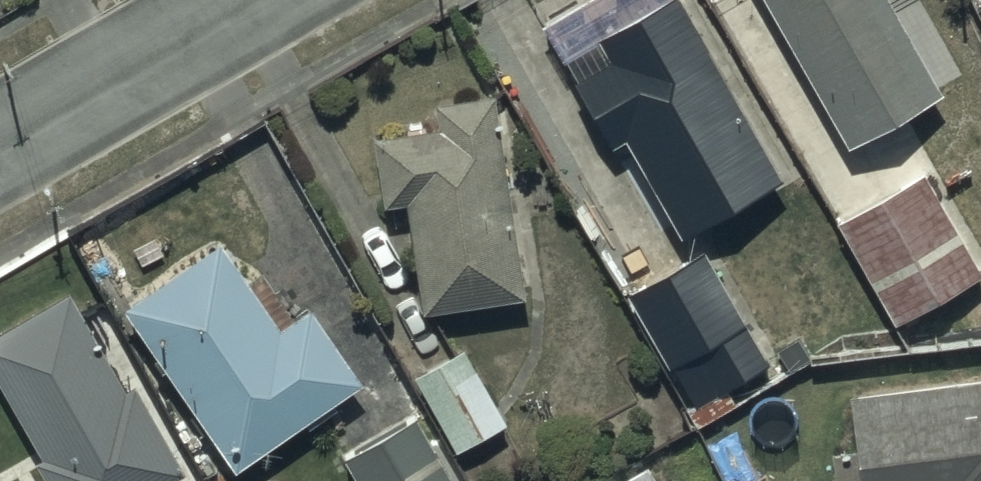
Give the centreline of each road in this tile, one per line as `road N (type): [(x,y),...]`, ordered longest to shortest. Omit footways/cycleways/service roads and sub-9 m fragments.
road 1 (residential): [(0,128),(210,0)]

